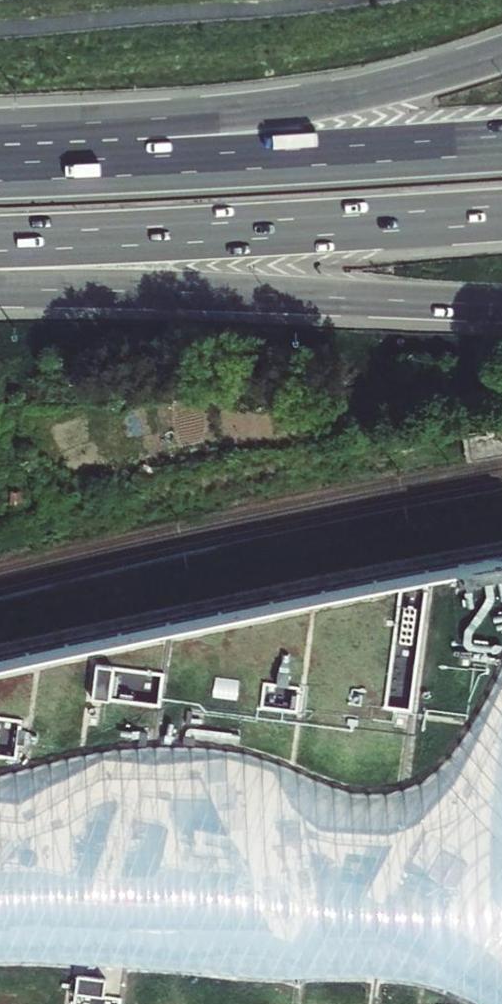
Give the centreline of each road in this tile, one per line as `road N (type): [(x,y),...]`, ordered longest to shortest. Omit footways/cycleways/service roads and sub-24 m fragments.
road 1 (motorway): [(501,55),(329,101),(0,137)]
road 2 (motorway): [(0,241),(501,213)]
road 3 (motorway): [(501,146),(0,173)]
road 4 (motorway): [(0,291),(501,306)]

